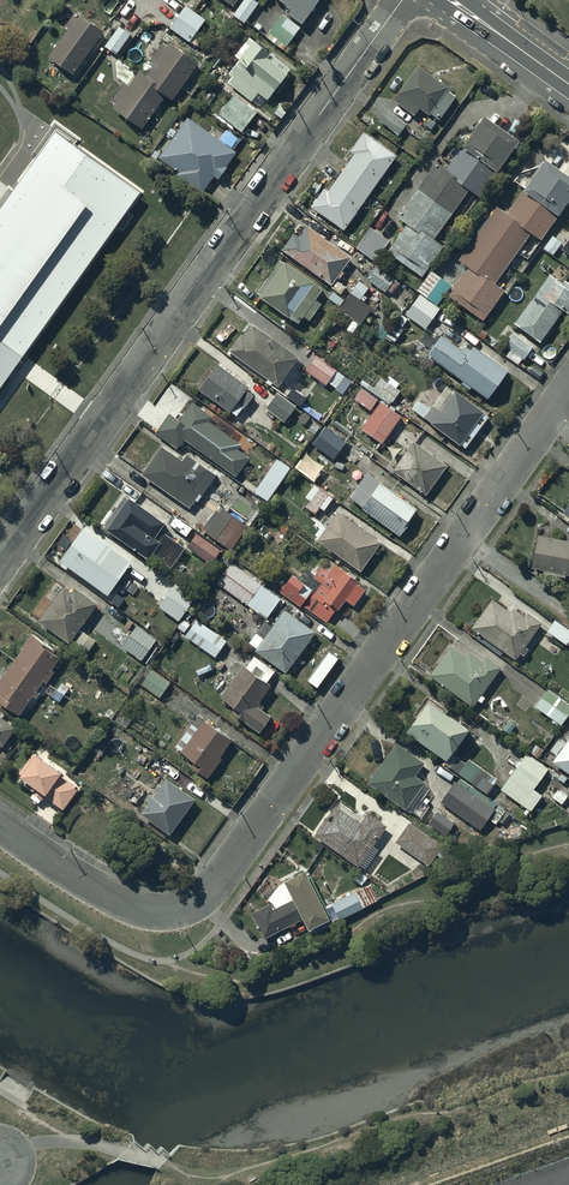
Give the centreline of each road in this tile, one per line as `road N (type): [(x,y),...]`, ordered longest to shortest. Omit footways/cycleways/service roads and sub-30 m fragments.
road 1 (residential): [(568,389),(199,900),(177,912),(141,909),(59,867),(0,825)]
road 2 (residential): [(0,561),(402,0)]
road 3 (secondary): [(568,85),(451,0)]

